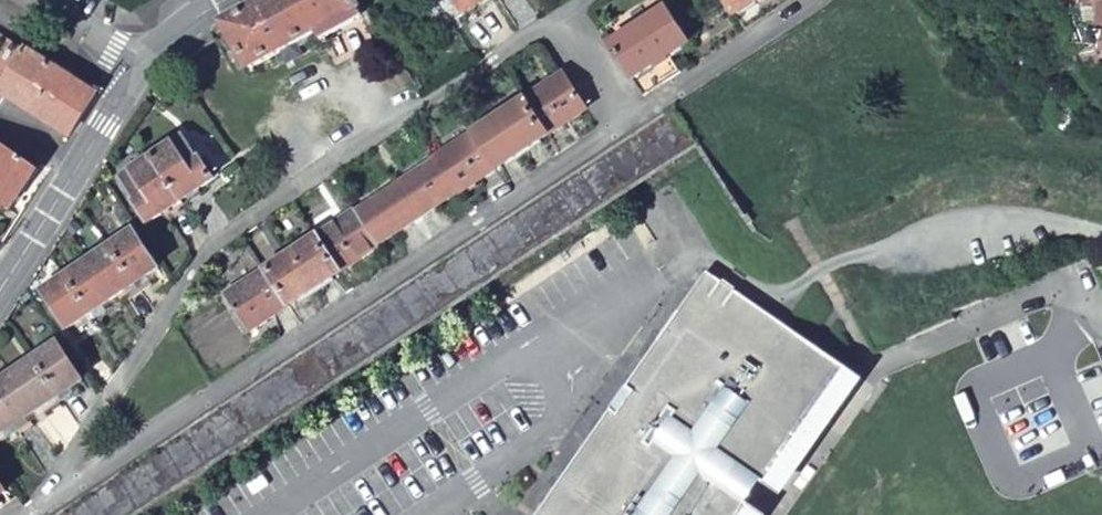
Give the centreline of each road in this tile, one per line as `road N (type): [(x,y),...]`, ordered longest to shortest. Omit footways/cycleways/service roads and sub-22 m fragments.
road 1 (residential): [(141,69),(0,289)]
road 2 (residential): [(141,69),(30,0)]

